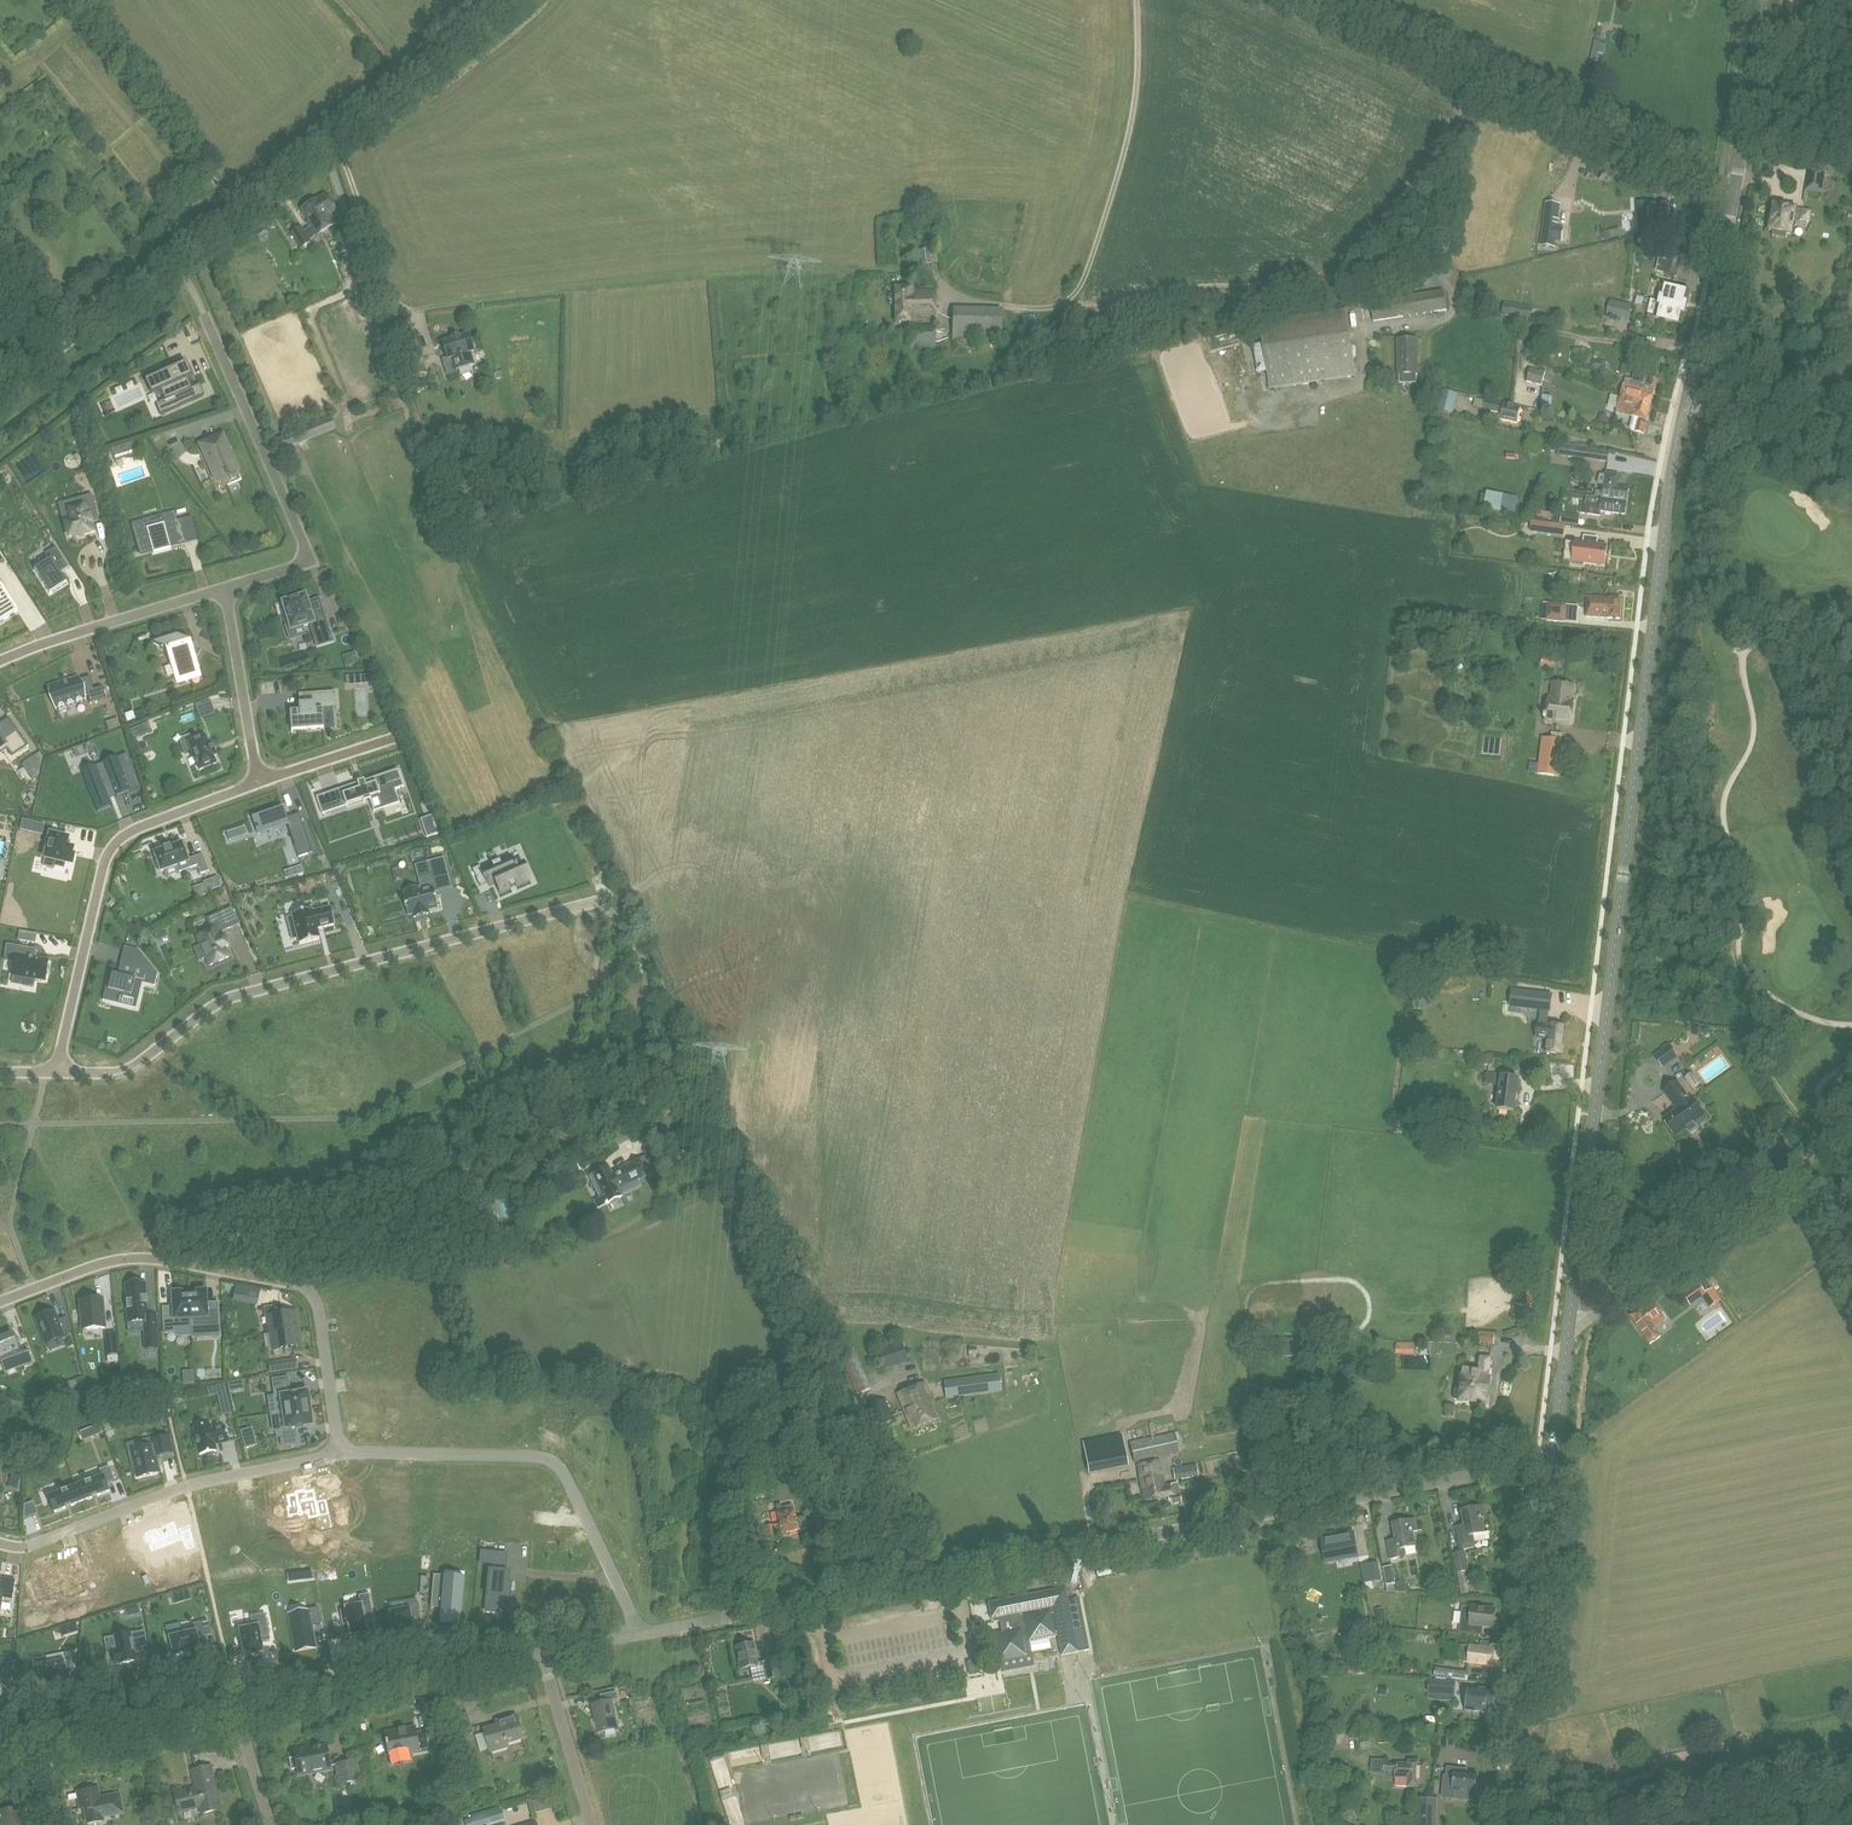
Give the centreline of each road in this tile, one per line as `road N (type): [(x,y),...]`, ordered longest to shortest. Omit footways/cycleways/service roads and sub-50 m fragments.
road 1 (tertiary): [(1573,1329),(1661,573),(1684,409),(1733,201)]
road 2 (residential): [(643,1633),(1552,1462)]
road 3 (track): [(510,0),(0,393)]
road 4 (residential): [(605,900),(222,998),(121,1072),(58,1073)]
road 5 (unclassified): [(1733,201),(1288,0)]
road 6 (residential): [(0,1302),(124,1258),(298,1283),(320,1313),(340,1453)]
road 7 (residential): [(643,1633),(554,1465),(514,1454),(340,1453)]
road 8 (residential): [(229,591),(298,565),(306,555),(181,262)]
road 9 (residential): [(257,783),(123,840),(108,862),(58,1073)]
road 10 (tertiary): [(1514,1824),(1552,1462)]
road 11 (residential): [(340,1453),(172,1491),(27,1547),(0,1544)]
road 12 (unclassified): [(1573,1329),(1851,1123)]
road 13 (residential): [(233,1707),(541,1652)]
road 14 (residential): [(0,661),(229,591)]
road 15 (residential): [(0,1752),(233,1707)]
road 16 (tertiary): [(1733,201),(1761,0)]
road 17 (residential): [(257,783),(229,591)]
road 18 (residential): [(593,1824),(541,1652)]
road 19 (track): [(1684,409),(1851,429)]
road 20 (residential): [(398,736),(257,783)]
road 21 (tertiary): [(1552,1462),(1573,1329)]
road 22 (residential): [(270,1824),(233,1707)]

